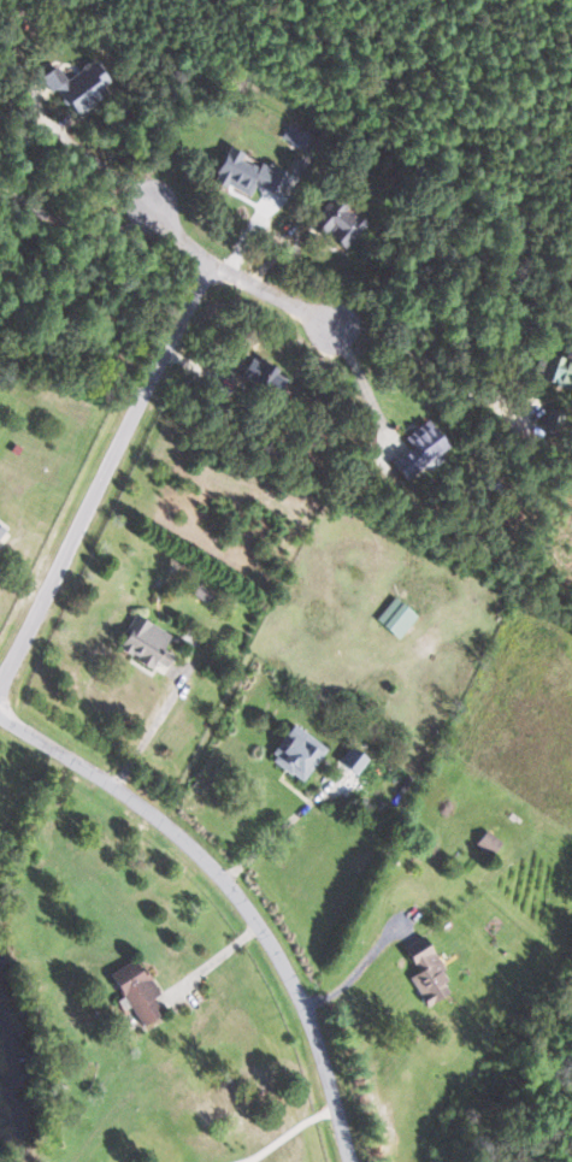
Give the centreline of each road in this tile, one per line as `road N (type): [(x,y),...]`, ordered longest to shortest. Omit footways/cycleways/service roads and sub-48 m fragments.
road 1 (residential): [(0,701),(23,733),(130,800),(191,855),(278,963),(318,1051),(351,1161)]
road 2 (residential): [(0,689),(212,263)]
road 3 (residential): [(212,263),(281,301),(320,342),(346,338)]

